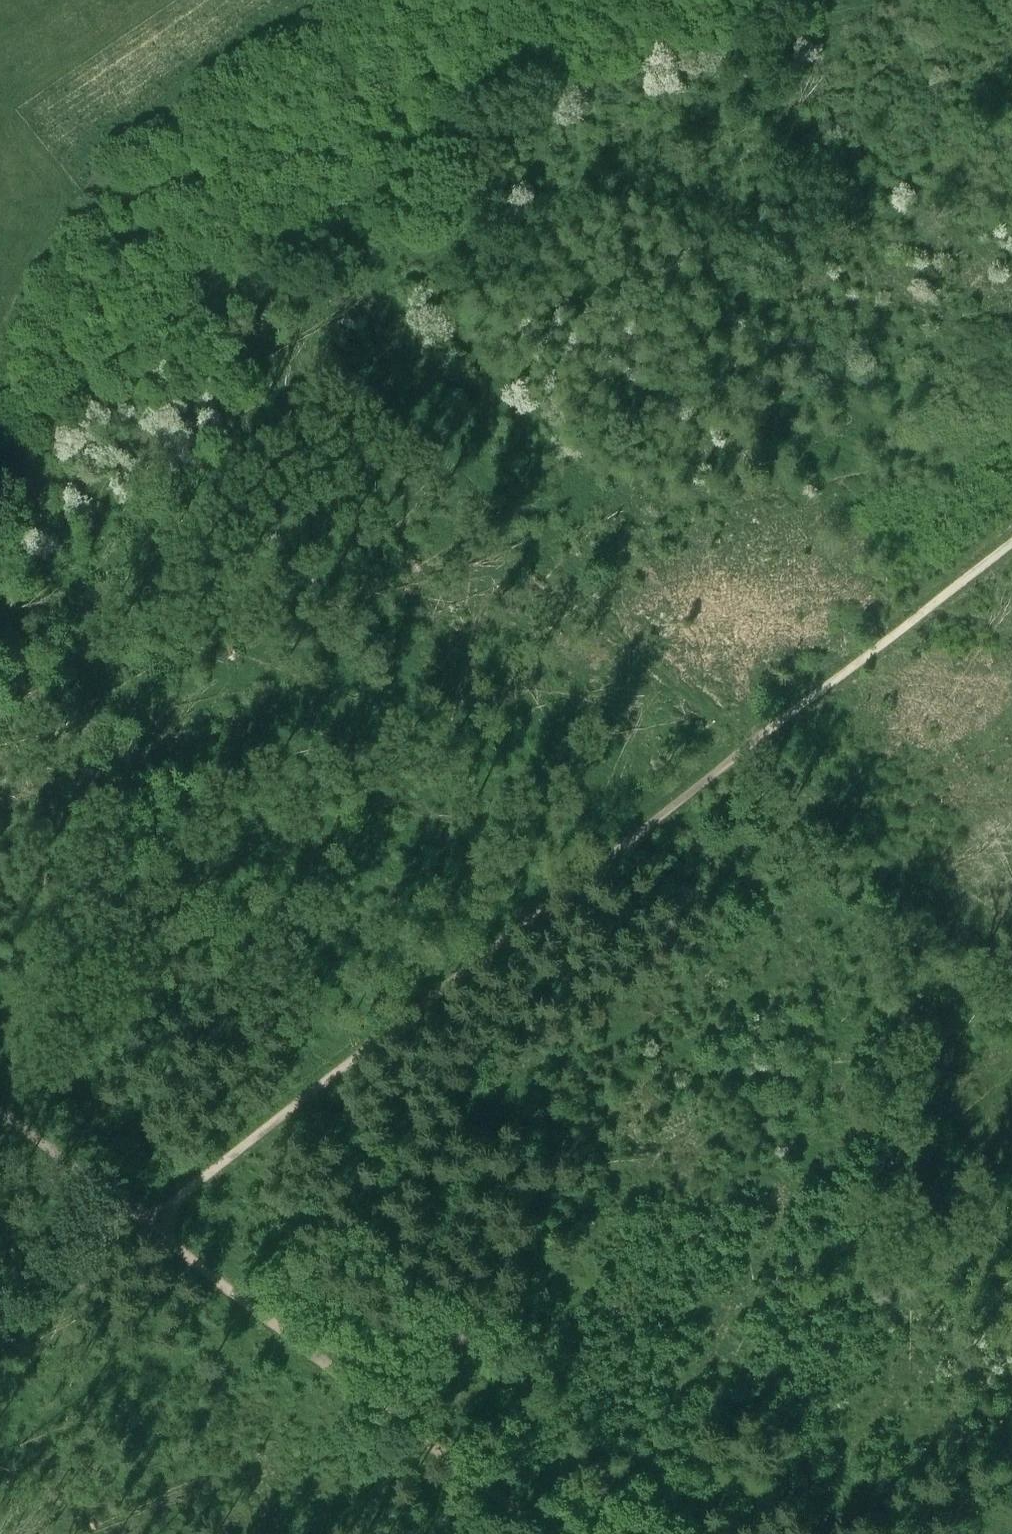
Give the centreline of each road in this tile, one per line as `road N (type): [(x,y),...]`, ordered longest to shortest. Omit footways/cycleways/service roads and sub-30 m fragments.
road 1 (track): [(151,1225),(1011,544)]
road 2 (track): [(151,1225),(215,1284),(553,1533)]
road 3 (track): [(0,1112),(151,1225)]

